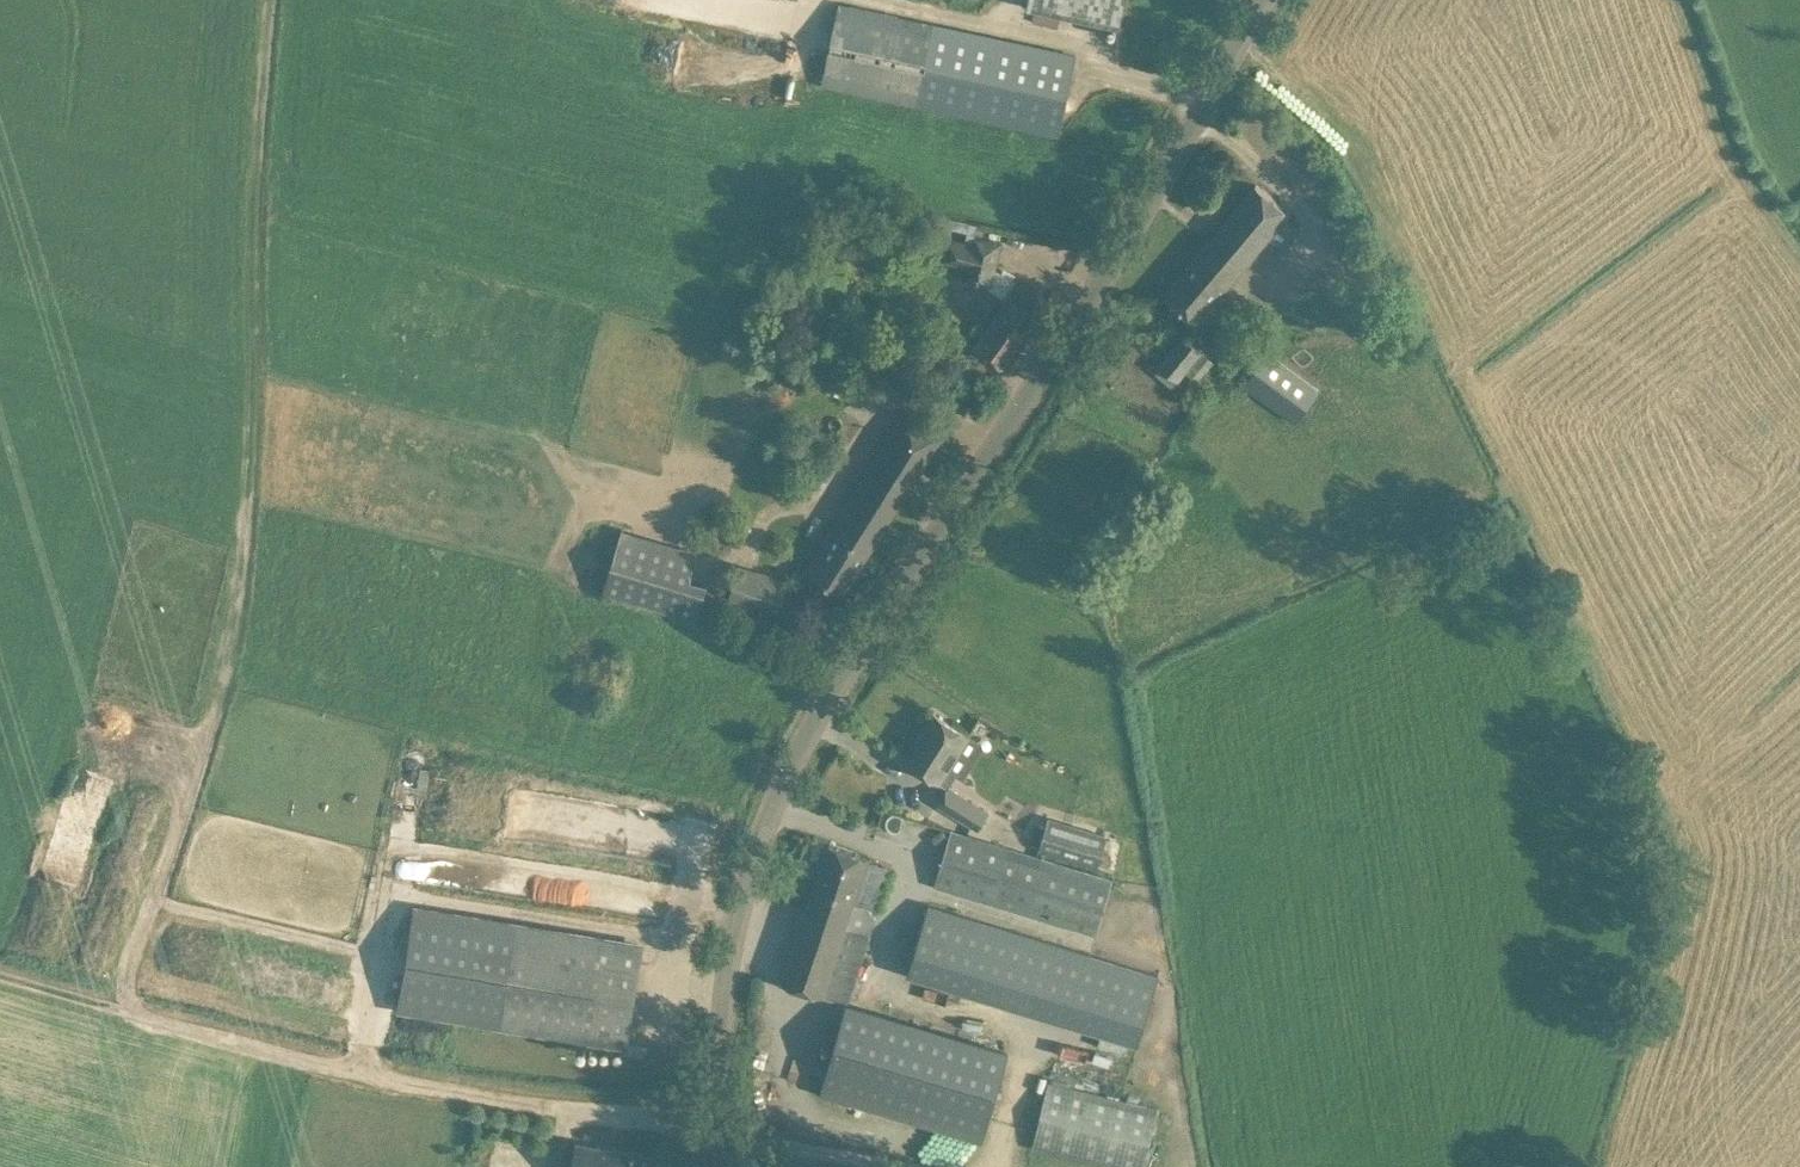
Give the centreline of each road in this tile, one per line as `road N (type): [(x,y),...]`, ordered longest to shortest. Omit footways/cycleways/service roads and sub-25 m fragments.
road 1 (tertiary): [(1255,0),(1098,286),(771,805),(730,951),(723,1135)]
road 2 (track): [(126,1019),(233,658),(251,485),(280,0)]
road 3 (unclassified): [(373,1077),(723,1135)]
road 4 (track): [(126,1019),(373,1077)]
road 5 (track): [(723,1135),(889,1166)]
road 6 (track): [(0,982),(126,1019)]

